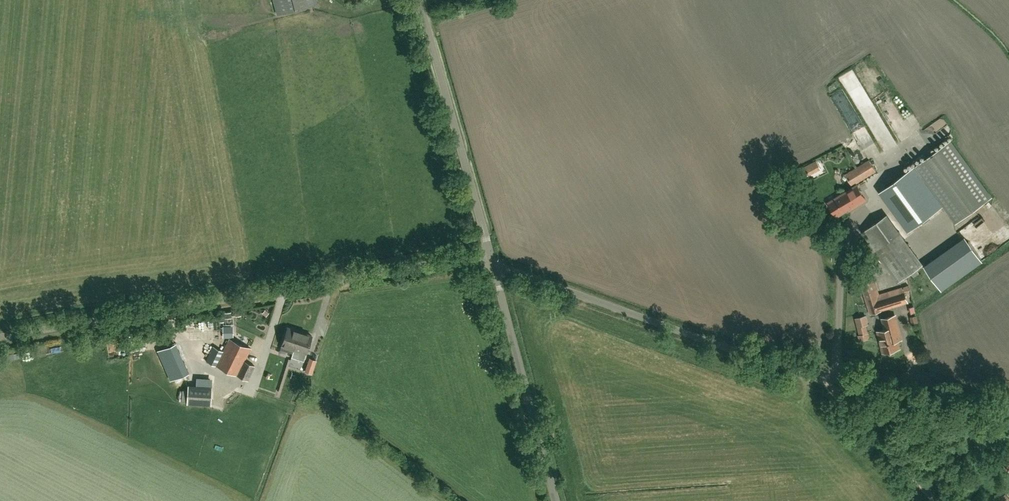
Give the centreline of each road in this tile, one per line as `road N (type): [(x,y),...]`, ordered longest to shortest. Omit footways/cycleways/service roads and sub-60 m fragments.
road 1 (unclassified): [(1008,412),(927,384),(778,368),(493,261)]
road 2 (unclassified): [(0,338),(453,261),(493,261)]
road 3 (unclassified): [(493,261),(419,0)]
road 4 (unclassified): [(555,500),(493,261)]
road 5 (track): [(827,378),(935,500)]

